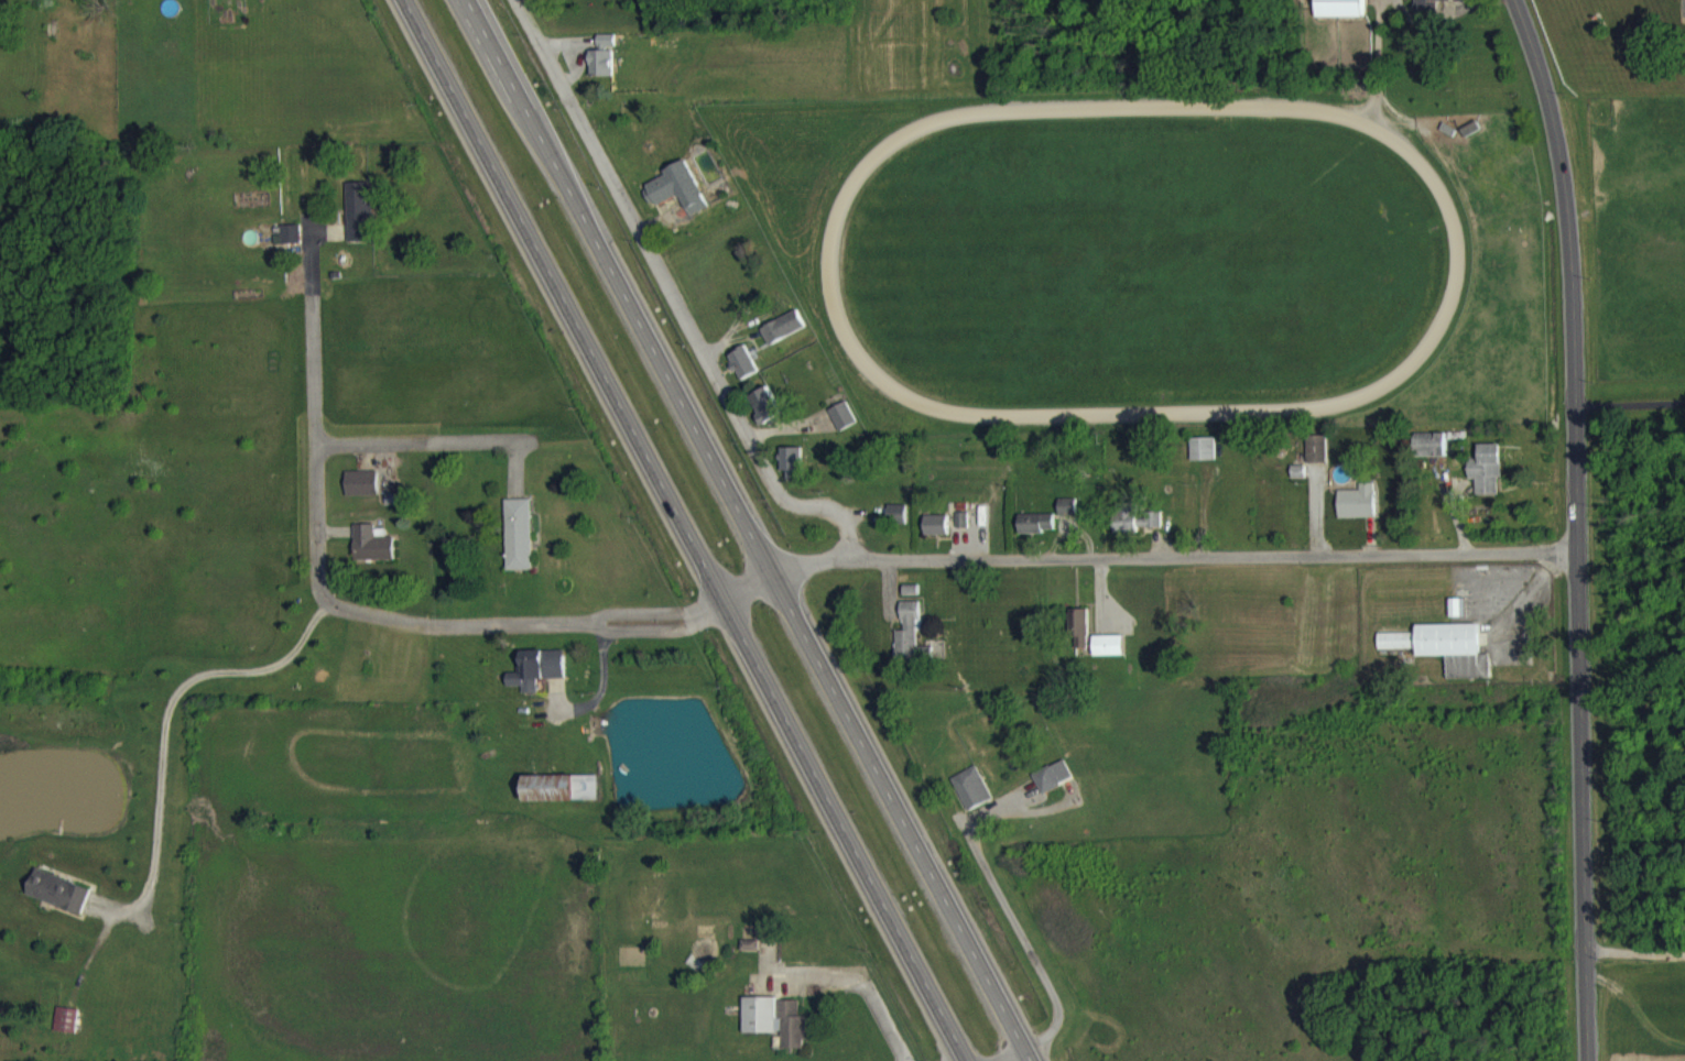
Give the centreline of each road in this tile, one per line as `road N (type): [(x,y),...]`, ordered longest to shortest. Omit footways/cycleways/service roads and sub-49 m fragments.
road 1 (primary): [(1035,1060),(471,0)]
road 2 (primary): [(402,0),(720,617),(964,1060)]
road 3 (secondary): [(1514,0),(1562,166),(1588,1060)]
road 4 (residential): [(769,551),(1577,553)]
road 5 (residential): [(849,553),(845,517),(829,505),(791,501),(774,484),(519,0)]
road 6 (residential): [(769,551),(720,617),(459,623),(326,601)]
road 7 (residential): [(326,601),(316,567),(308,217)]
road 8 (residential): [(314,441),(534,438)]

